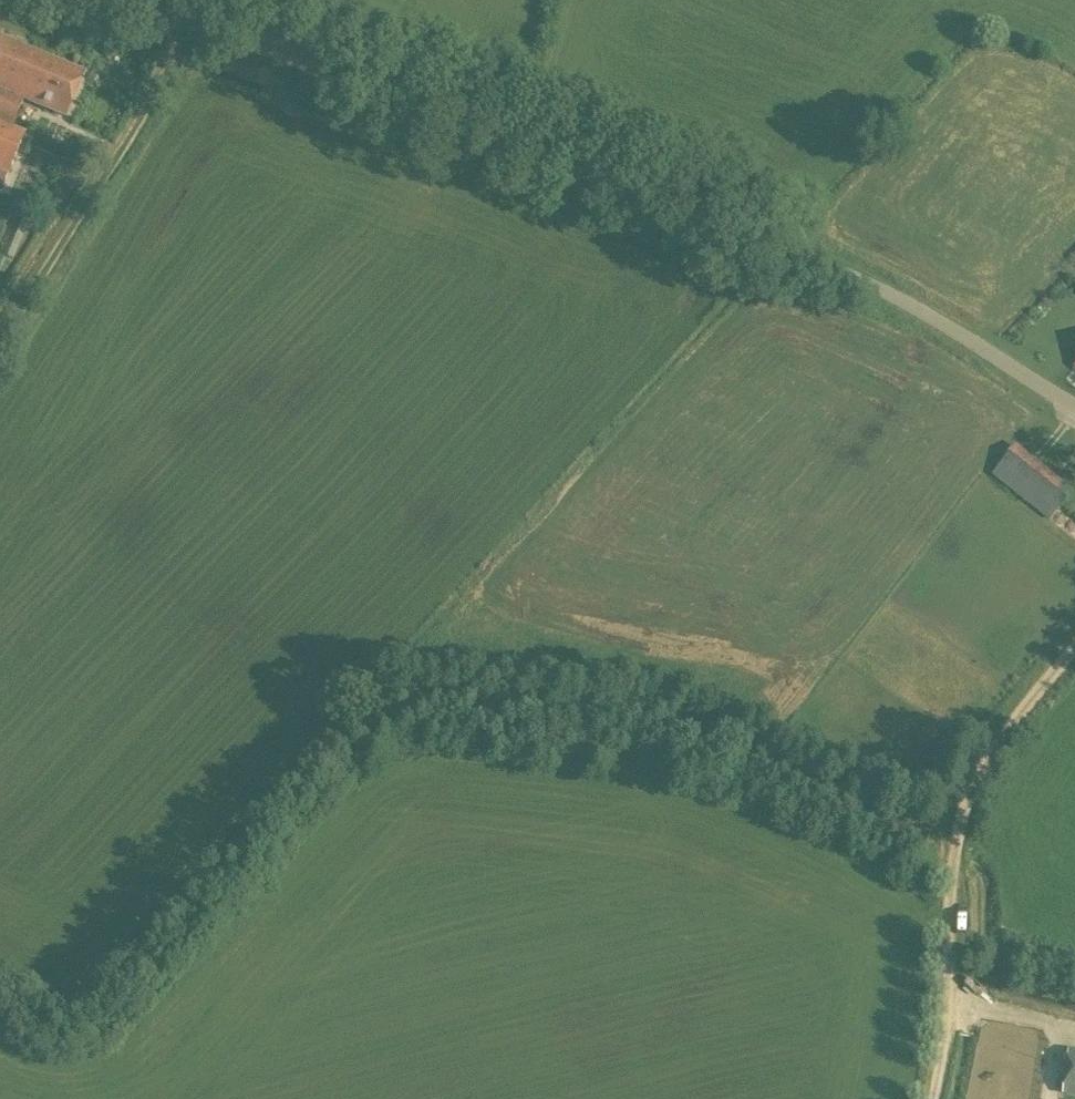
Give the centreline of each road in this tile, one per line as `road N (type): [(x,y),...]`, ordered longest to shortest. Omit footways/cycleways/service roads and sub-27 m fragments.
road 1 (unclassified): [(1074,403),(867,277),(153,0)]
road 2 (track): [(933,1098),(947,1016),(959,809),(994,738),(1074,646)]
road 3 (track): [(190,14),(135,129),(0,348)]

